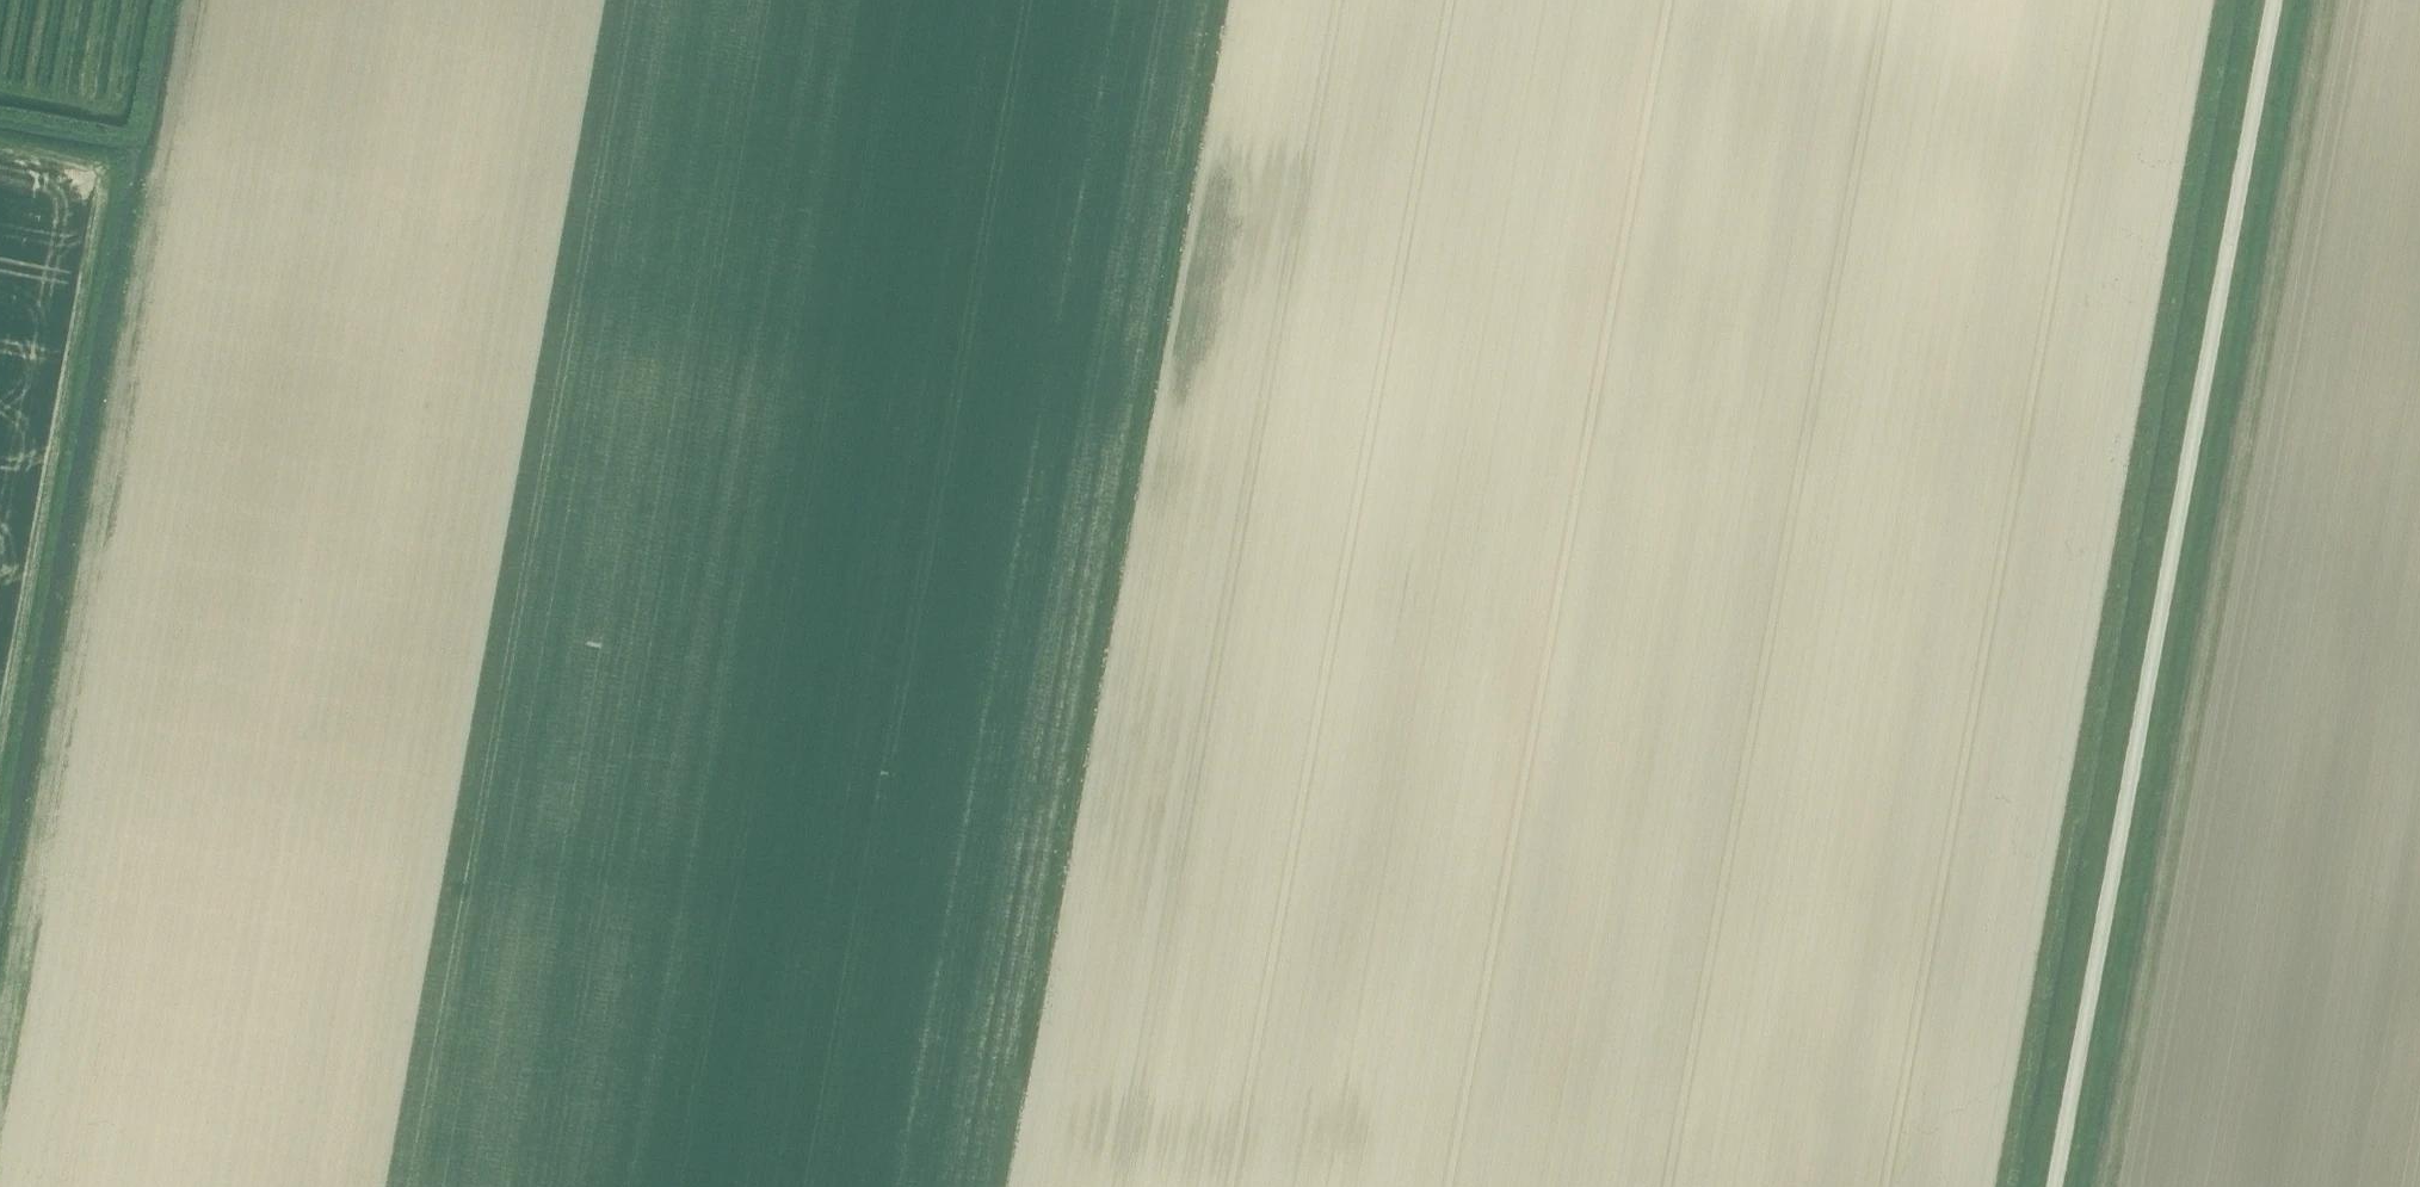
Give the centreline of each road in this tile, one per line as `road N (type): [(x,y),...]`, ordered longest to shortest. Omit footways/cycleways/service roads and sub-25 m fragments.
road 1 (unclassified): [(2054,1186),(2274,0)]
road 2 (track): [(1025,1065),(1219,0)]

